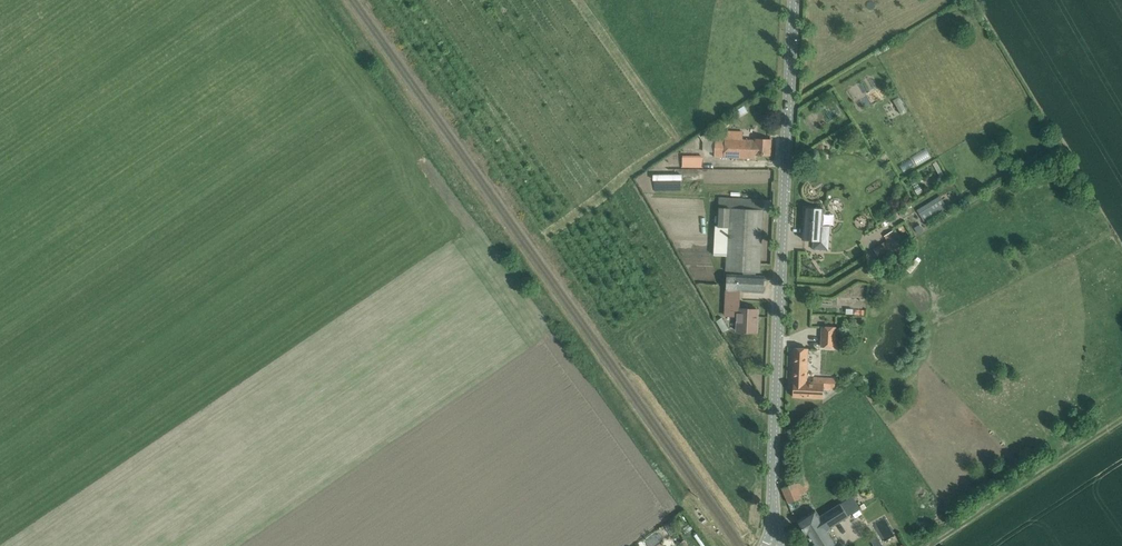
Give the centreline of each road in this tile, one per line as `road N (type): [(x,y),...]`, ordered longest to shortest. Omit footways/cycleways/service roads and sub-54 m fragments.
road 1 (tertiary): [(772,545),(796,0)]
road 2 (track): [(929,545),(1121,417)]

